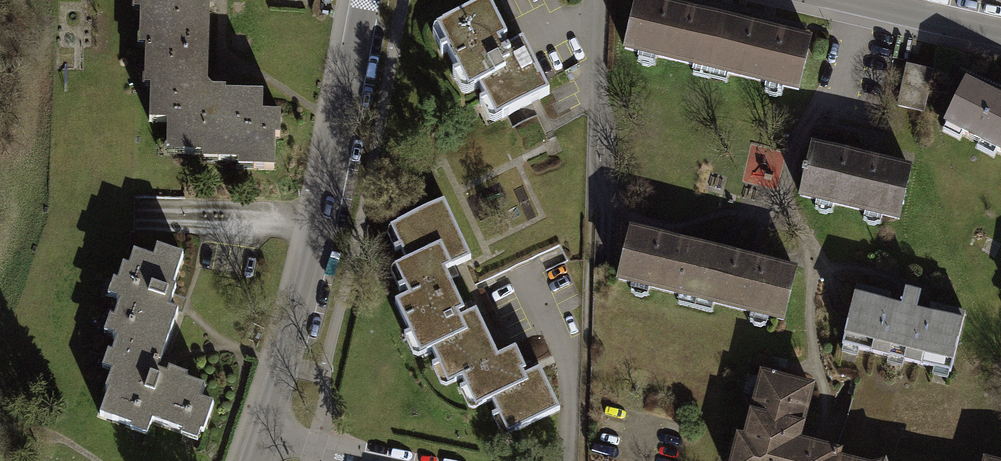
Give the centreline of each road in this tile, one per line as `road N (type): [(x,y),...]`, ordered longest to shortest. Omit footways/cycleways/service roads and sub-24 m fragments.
road 1 (residential): [(263,434),(313,259),(365,0)]
road 2 (residential): [(859,0),(1000,31)]

